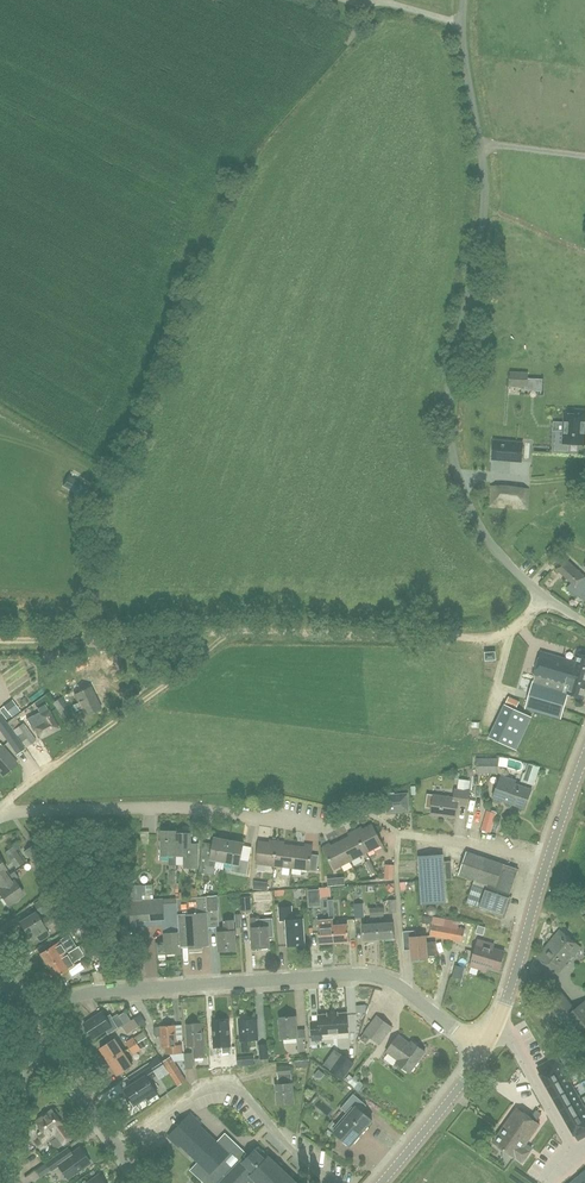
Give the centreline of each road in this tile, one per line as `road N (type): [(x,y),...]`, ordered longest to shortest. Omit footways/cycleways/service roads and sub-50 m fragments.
road 1 (residential): [(584,622),(531,585),(492,545),(456,470),(450,386),(484,209),(464,0)]
road 2 (track): [(544,595),(514,625),(478,636),(246,631),(0,639)]
road 3 (residential): [(484,1052),(393,978),(374,973),(103,992),(34,1018)]
road 4 (residential): [(325,828),(175,807),(0,815)]
road 5 (track): [(0,813),(230,632)]
road 6 (residential): [(498,1029),(518,1046),(575,1154),(551,1179)]
road 7 (tertiary): [(498,1029),(548,859)]
road 8 (tertiary): [(141,1182),(49,1043)]
road 9 (tertiary): [(381,1182),(484,1052)]
road 10 (residential): [(16,1182),(24,1078),(49,1043)]

